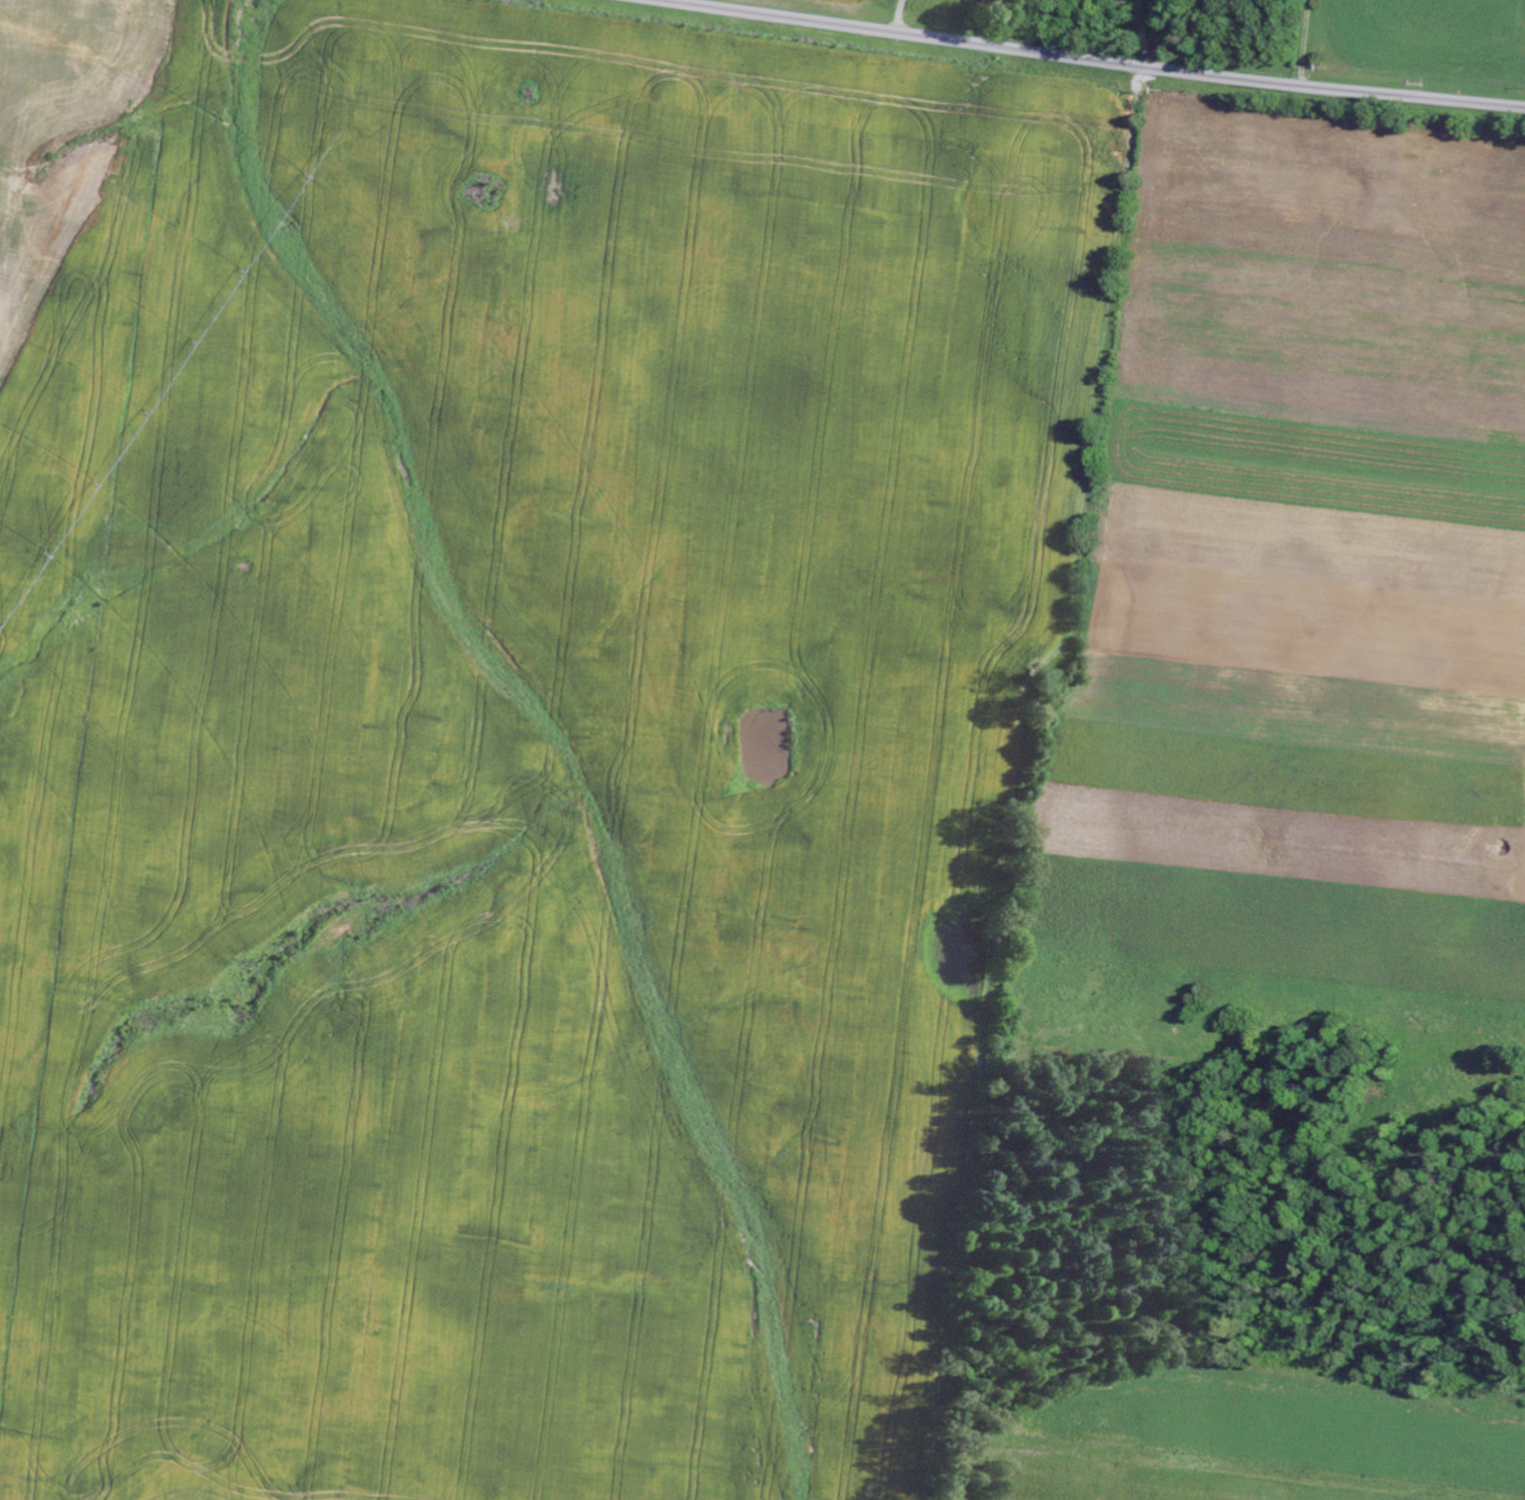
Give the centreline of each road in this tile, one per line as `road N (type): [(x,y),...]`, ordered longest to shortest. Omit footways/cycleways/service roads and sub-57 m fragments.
road 1 (residential): [(1524,108),(1185,75),(657,0)]

